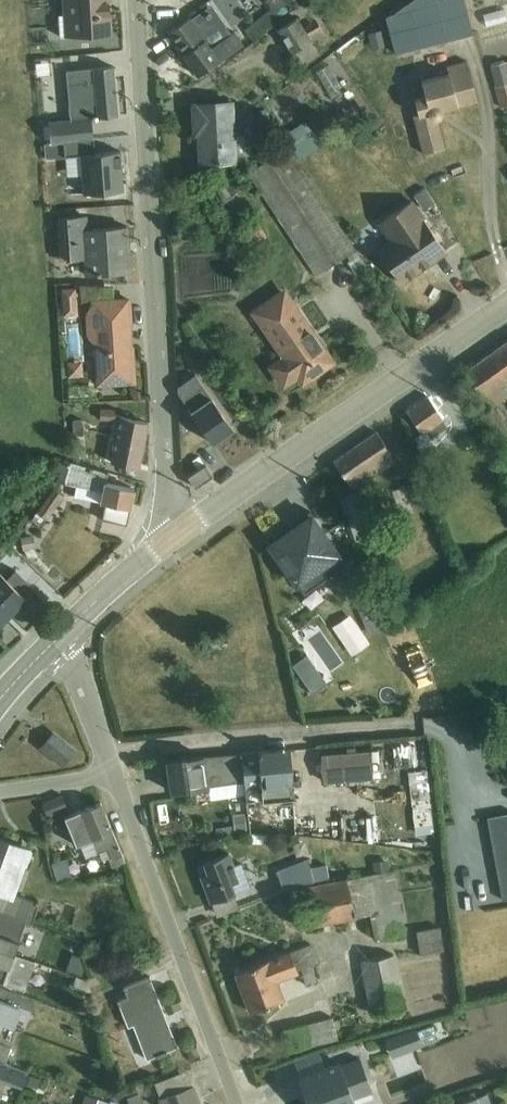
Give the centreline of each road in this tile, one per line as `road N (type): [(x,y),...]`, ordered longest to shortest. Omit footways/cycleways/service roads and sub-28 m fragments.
road 1 (unclassified): [(135,0),(168,540)]
road 2 (tertiary): [(168,540),(506,304)]
road 3 (residential): [(236,1103),(115,775)]
road 4 (residential): [(445,732),(145,744),(111,766)]
road 5 (tertiary): [(51,643),(168,540)]
road 6 (residential): [(111,766),(78,678),(51,643)]

